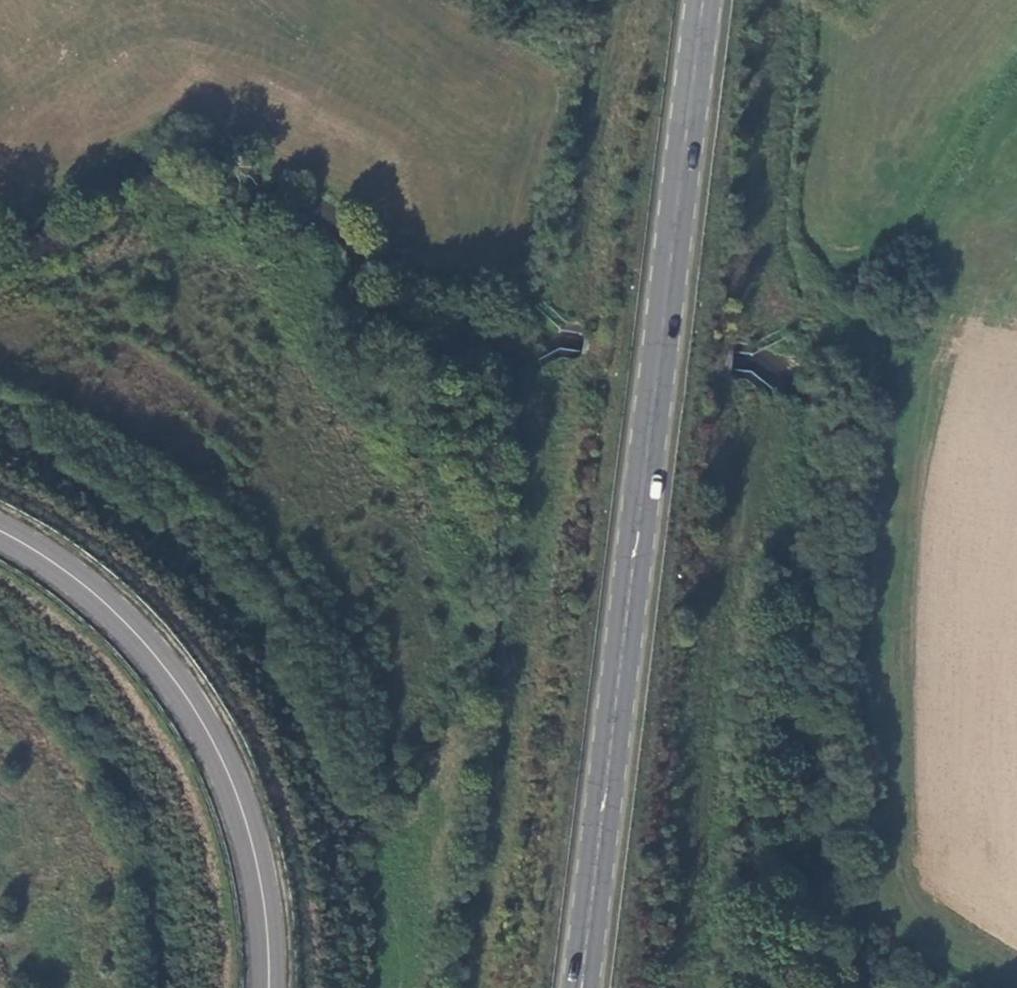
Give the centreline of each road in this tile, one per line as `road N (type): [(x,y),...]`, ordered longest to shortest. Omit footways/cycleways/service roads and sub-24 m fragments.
road 1 (primary): [(702,0),(580,987)]
road 2 (tertiary): [(268,987),(253,849),(206,729),(129,626),(85,584),(0,531)]
road 3 (track): [(622,0),(555,307)]

